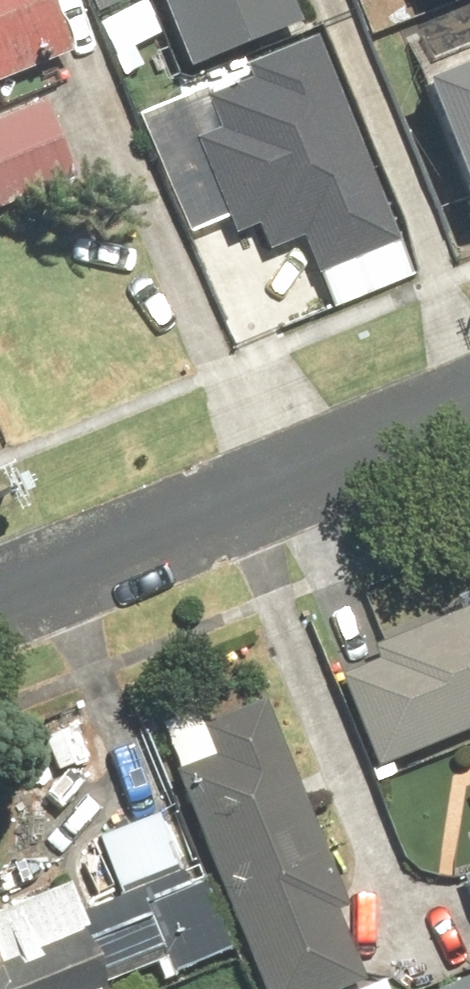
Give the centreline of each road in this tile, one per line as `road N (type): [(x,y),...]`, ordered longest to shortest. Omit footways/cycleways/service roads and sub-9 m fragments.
road 1 (residential): [(0,598),(469,406)]

